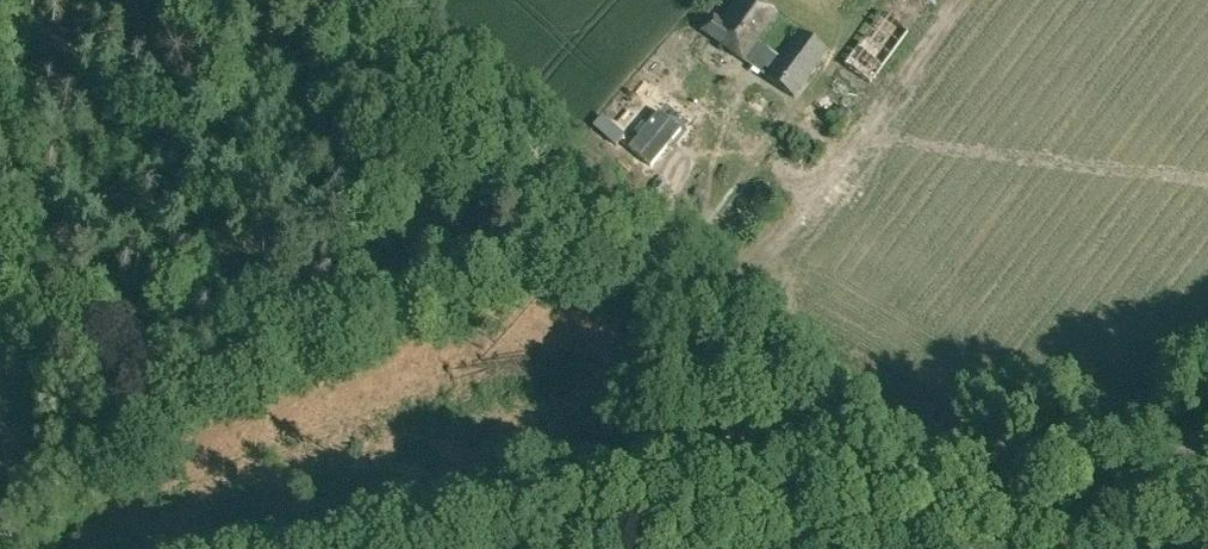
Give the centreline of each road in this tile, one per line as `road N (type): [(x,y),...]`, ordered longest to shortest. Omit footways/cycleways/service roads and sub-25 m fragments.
road 1 (track): [(944,487),(424,0)]
road 2 (track): [(191,414),(674,233)]
road 3 (tertiary): [(628,548),(995,477)]
road 4 (tertiary): [(995,477),(1207,436)]

